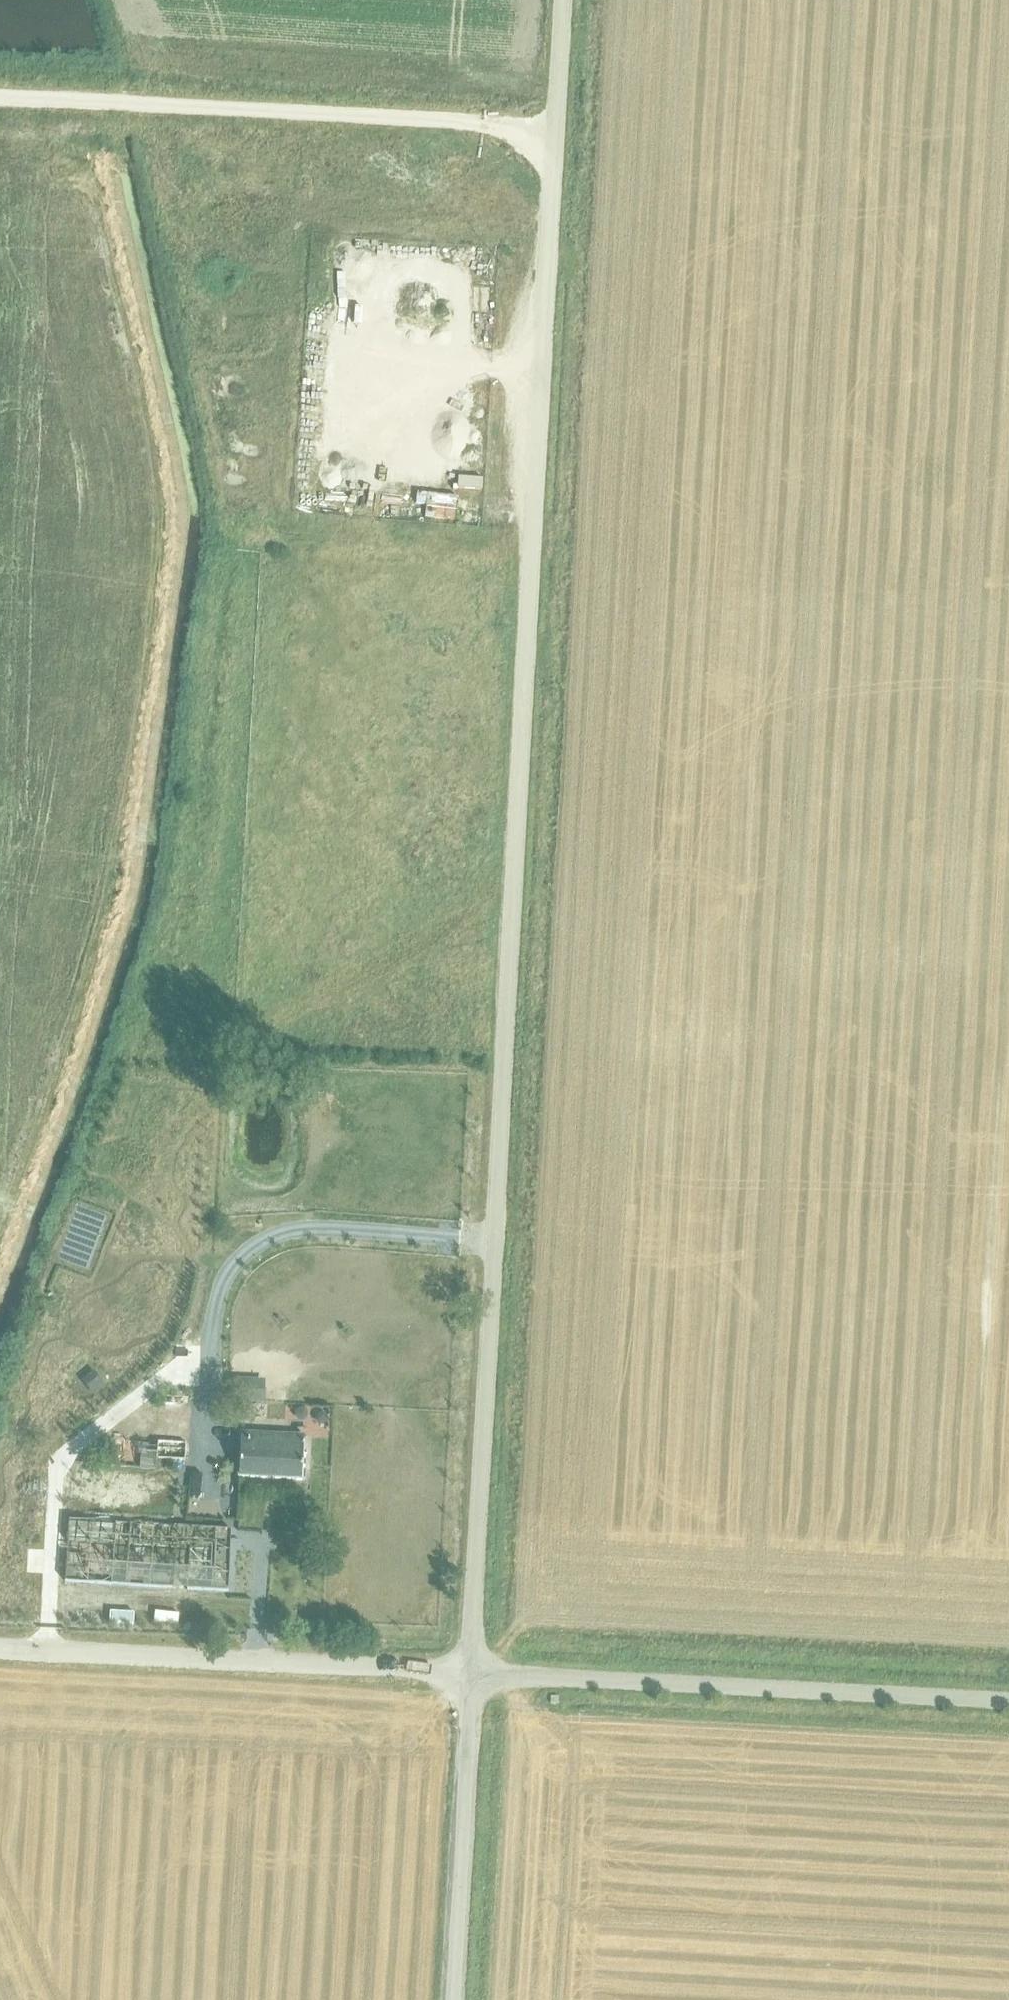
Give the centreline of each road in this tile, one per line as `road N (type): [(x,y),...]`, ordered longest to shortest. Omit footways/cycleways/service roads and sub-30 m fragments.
road 1 (unclassified): [(470,1669),(564,0)]
road 2 (unknown): [(0,99),(558,127)]
road 3 (unclassified): [(1008,1696),(470,1669)]
road 4 (unclassified): [(0,1643),(470,1669)]
road 5 (unclassified): [(451,1999),(470,1669)]

